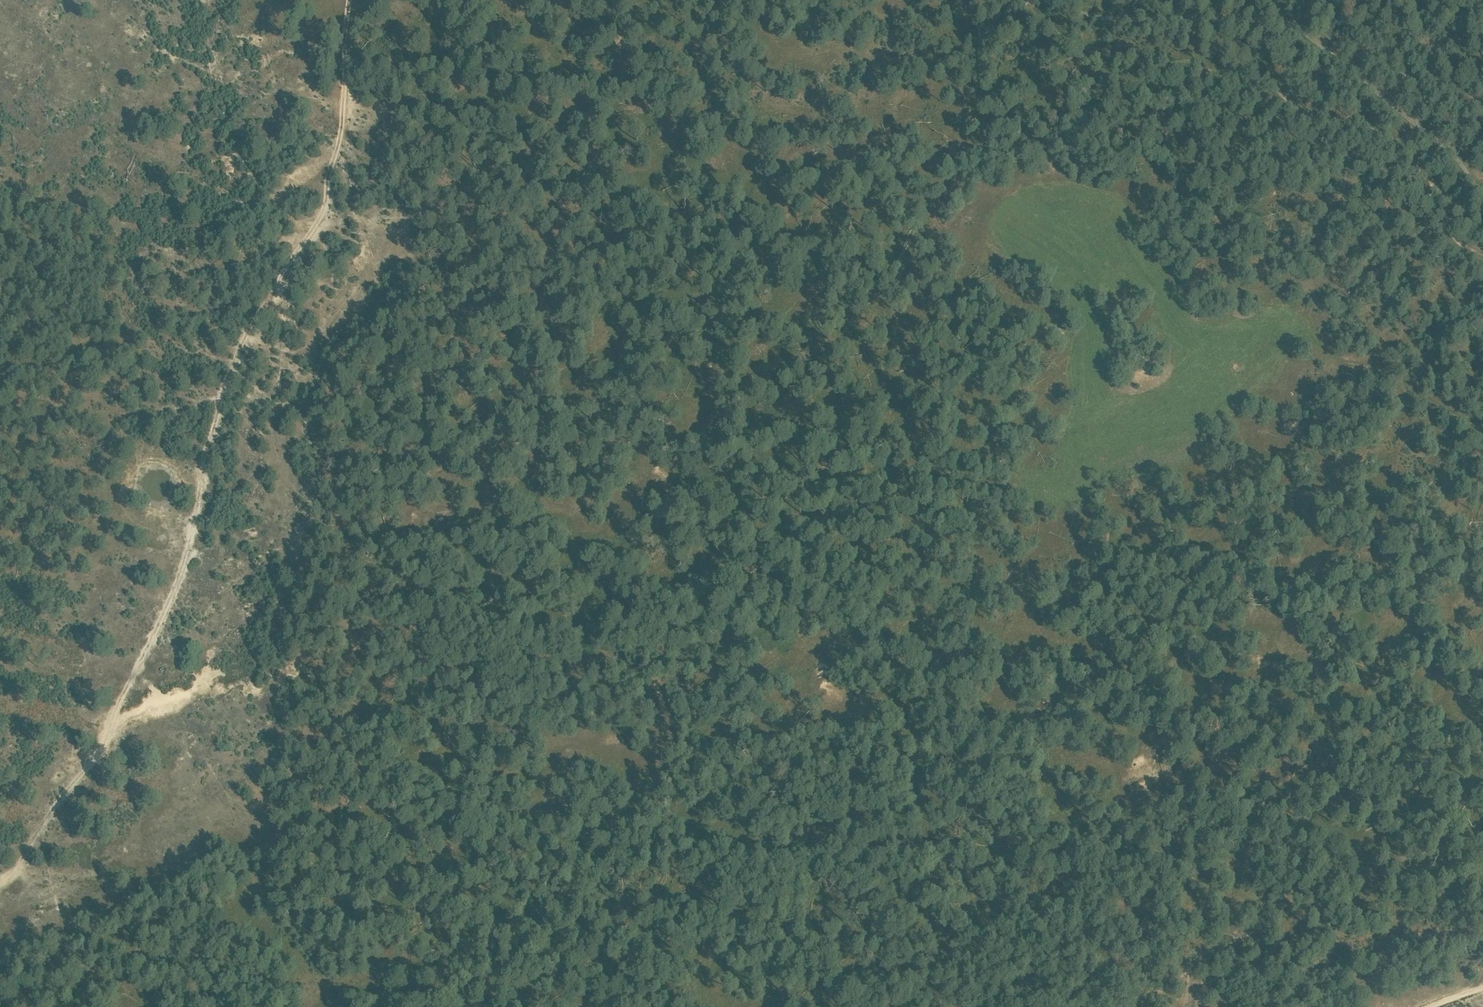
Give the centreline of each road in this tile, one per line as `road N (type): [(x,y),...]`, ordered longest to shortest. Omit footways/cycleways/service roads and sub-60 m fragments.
road 1 (track): [(350,0),(342,126),(323,211),(228,375),(179,577),(104,747),(0,883)]

